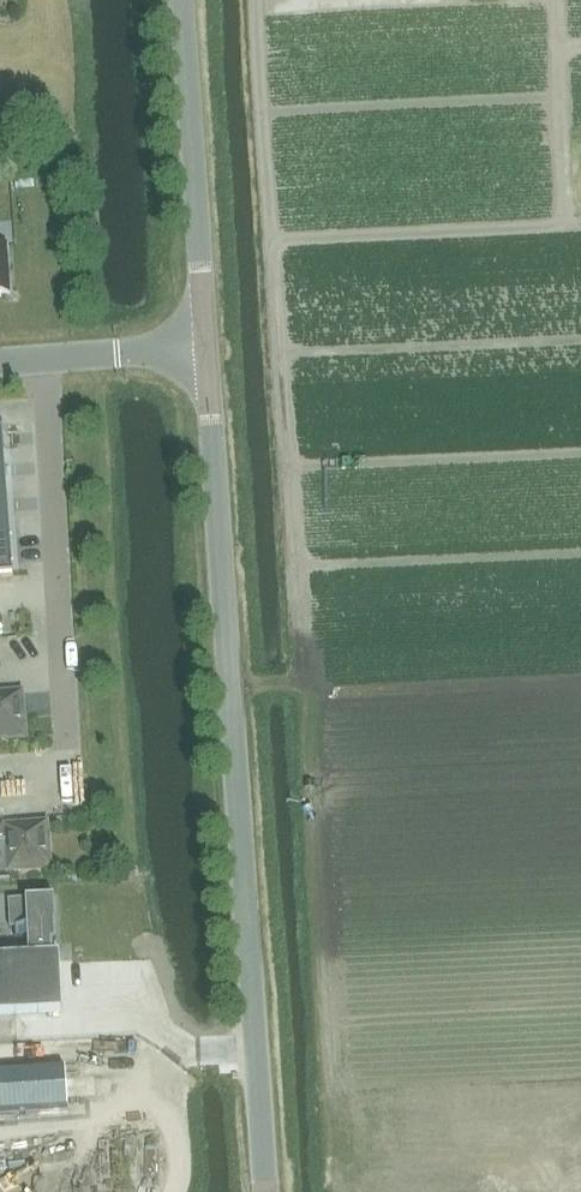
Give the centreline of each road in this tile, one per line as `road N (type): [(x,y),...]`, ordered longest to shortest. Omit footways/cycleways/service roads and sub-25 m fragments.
road 1 (unclassified): [(264,1191),(200,351)]
road 2 (unclassified): [(200,351),(179,0)]
road 3 (unclassified): [(0,366),(200,351)]

